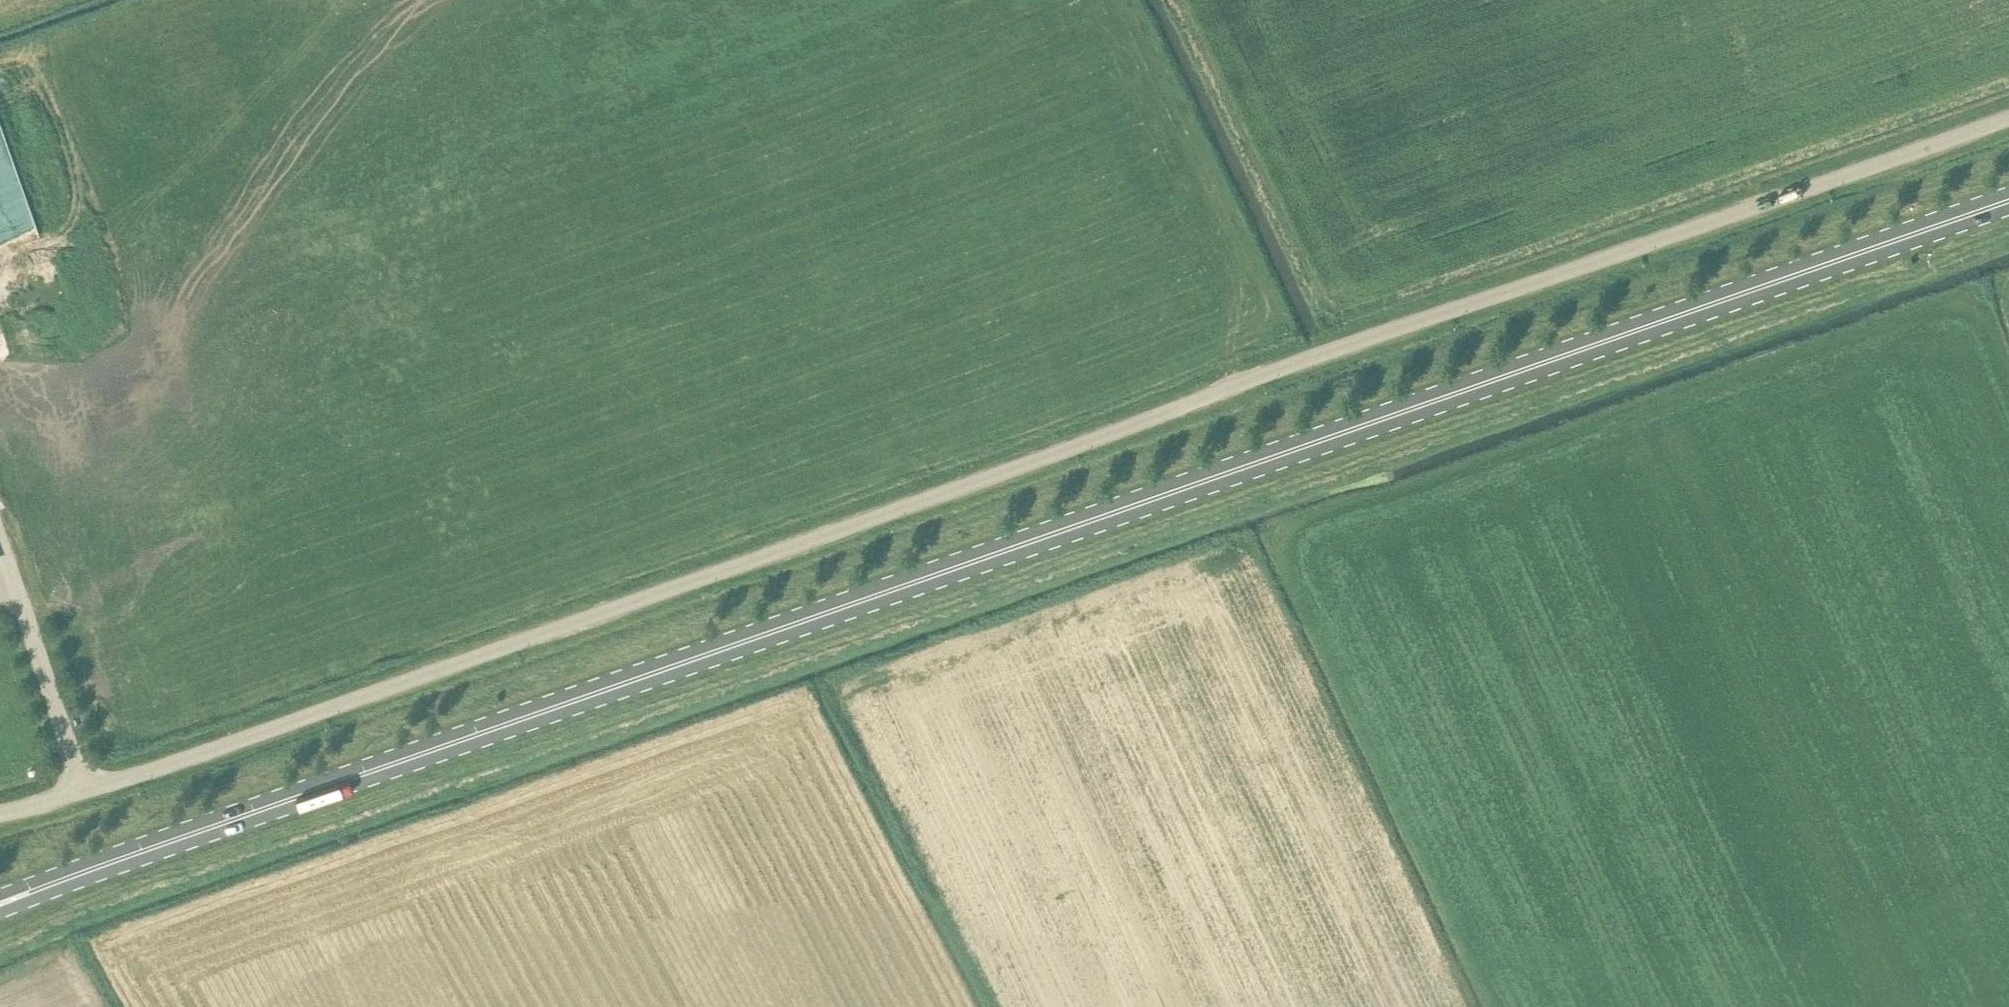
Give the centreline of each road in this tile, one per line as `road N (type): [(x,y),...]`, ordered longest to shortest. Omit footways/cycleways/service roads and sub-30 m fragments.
road 1 (unclassified): [(0,816),(82,794),(2008,121)]
road 2 (primary): [(16,899),(2008,201)]

